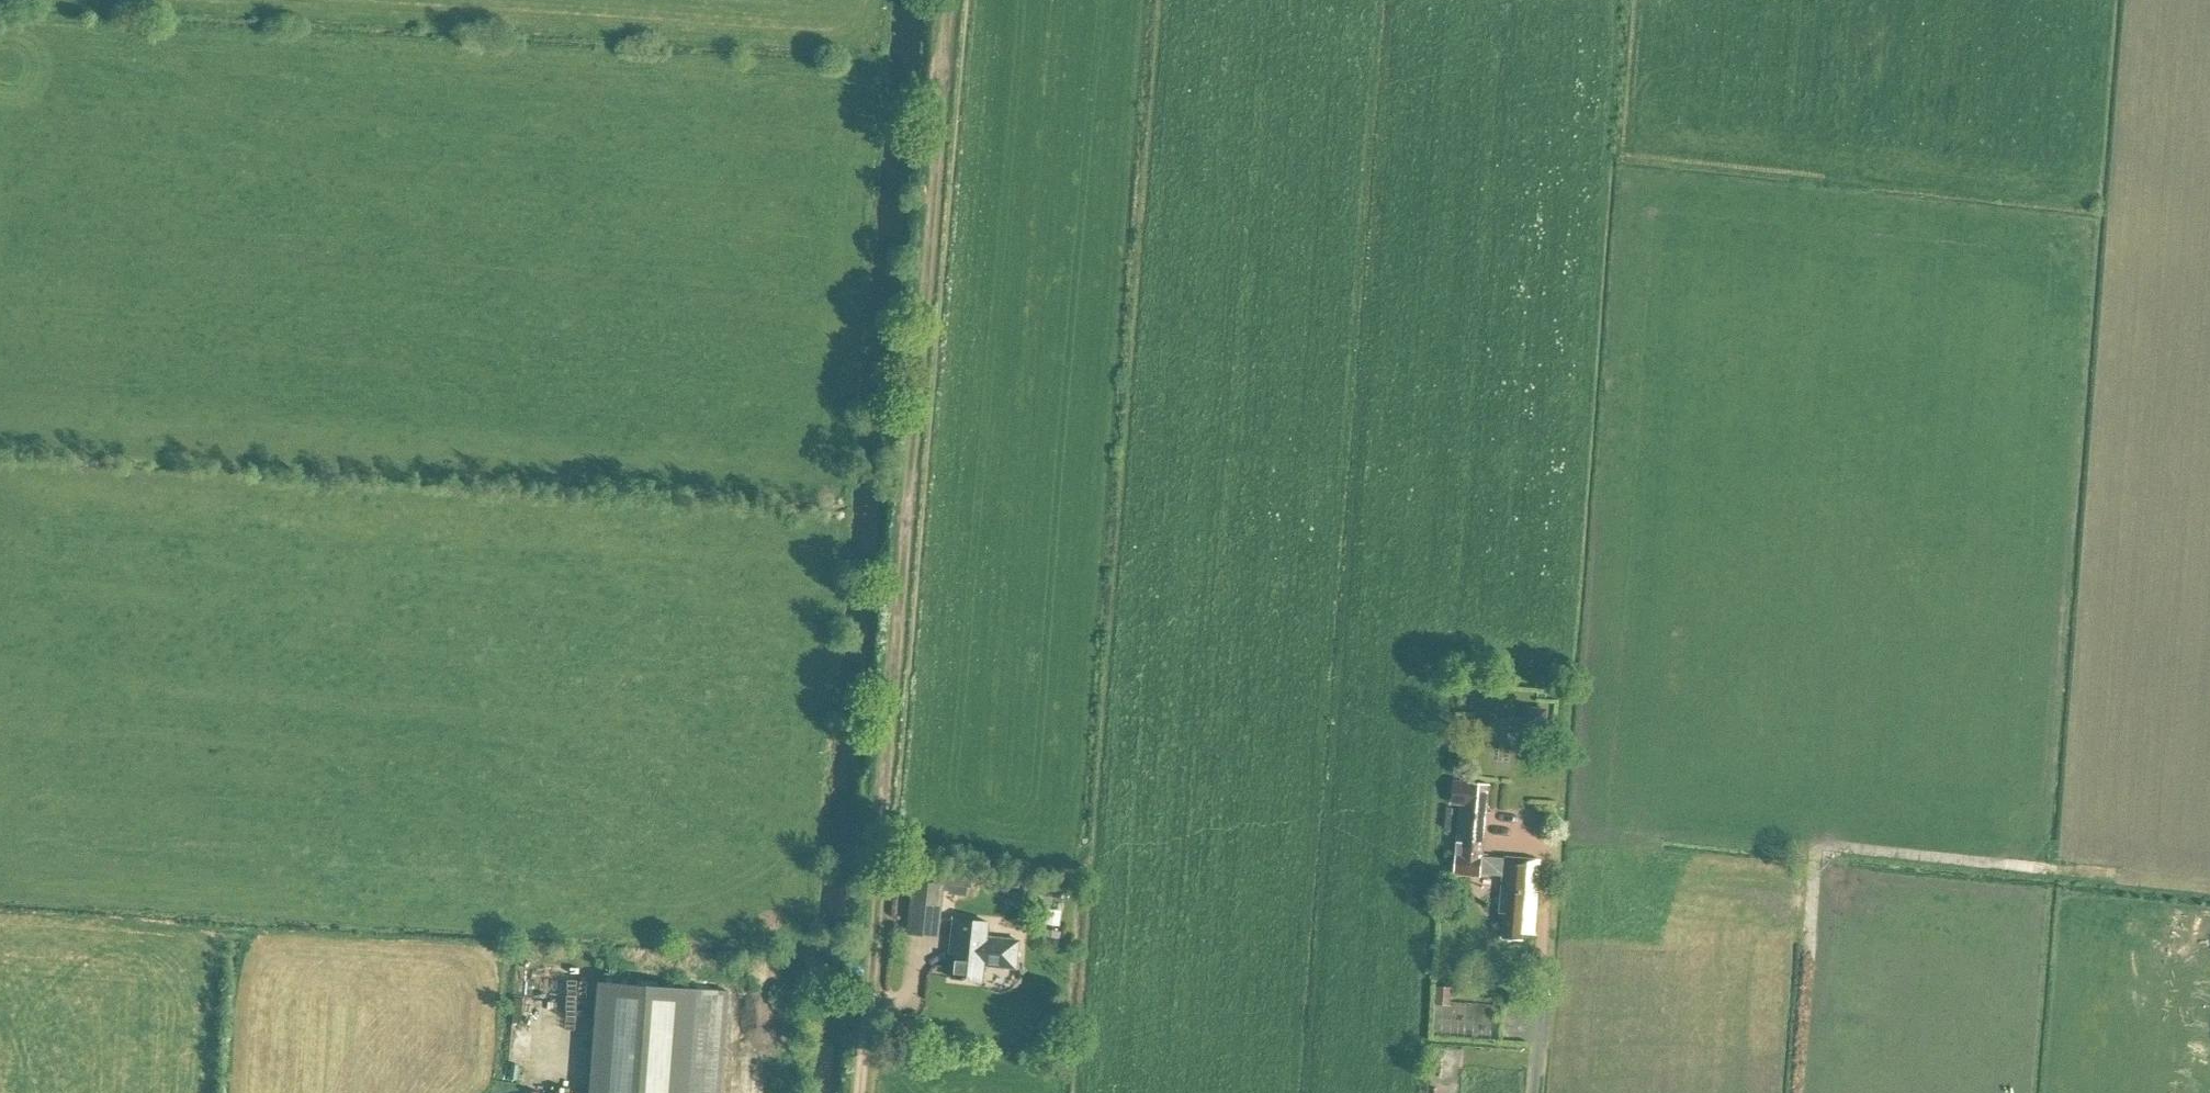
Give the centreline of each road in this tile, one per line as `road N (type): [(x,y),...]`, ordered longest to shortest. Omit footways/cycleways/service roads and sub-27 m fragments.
road 1 (track): [(857,1092),(952,0)]

